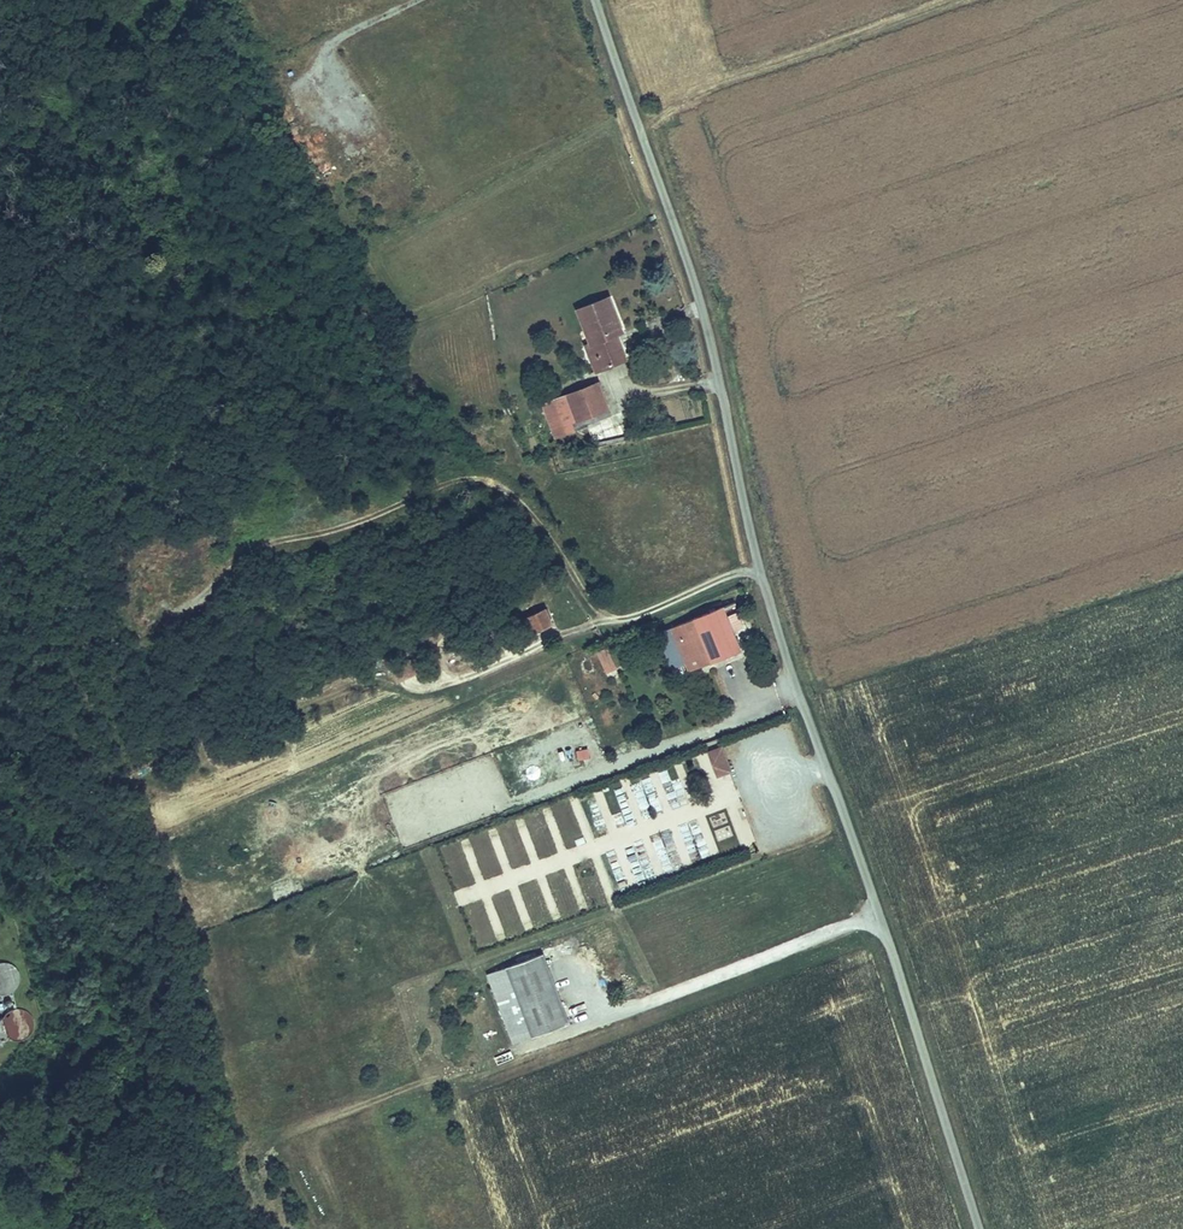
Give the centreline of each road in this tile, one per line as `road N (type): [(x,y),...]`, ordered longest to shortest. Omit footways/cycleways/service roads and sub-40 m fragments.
road 1 (residential): [(980,1228),(789,673),(704,318),(596,0)]
road 2 (track): [(760,576),(748,569),(728,573),(629,618),(606,614),(526,502),(487,476),(427,490),(331,531),(259,546),(172,617)]
road 3 (track): [(636,114),(957,0)]

